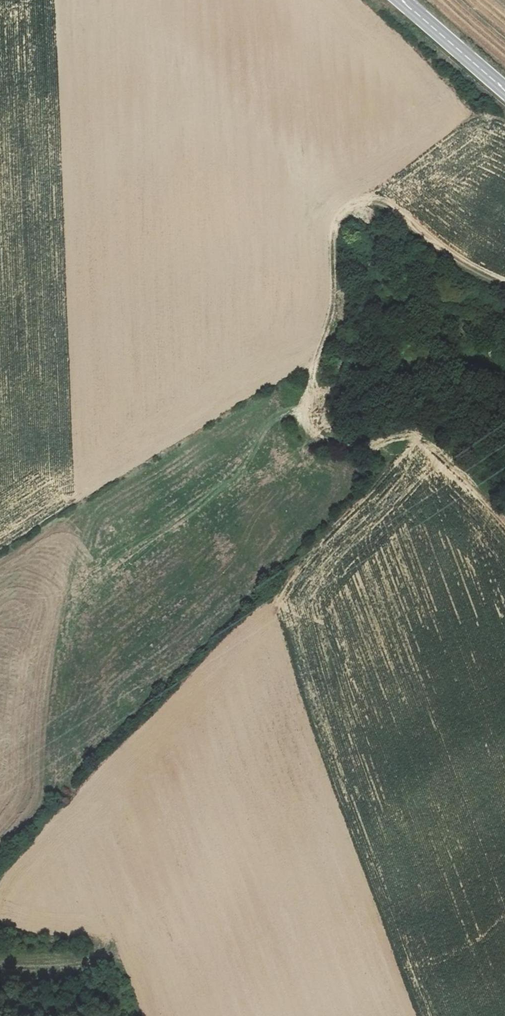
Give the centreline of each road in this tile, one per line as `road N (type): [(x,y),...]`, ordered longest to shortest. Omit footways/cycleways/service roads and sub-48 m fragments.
road 1 (track): [(399,436),(331,447),(302,429),(333,305),(340,215),(357,201),(384,200),(468,263),(504,279)]
road 2 (secondary): [(401,0),(504,89)]

